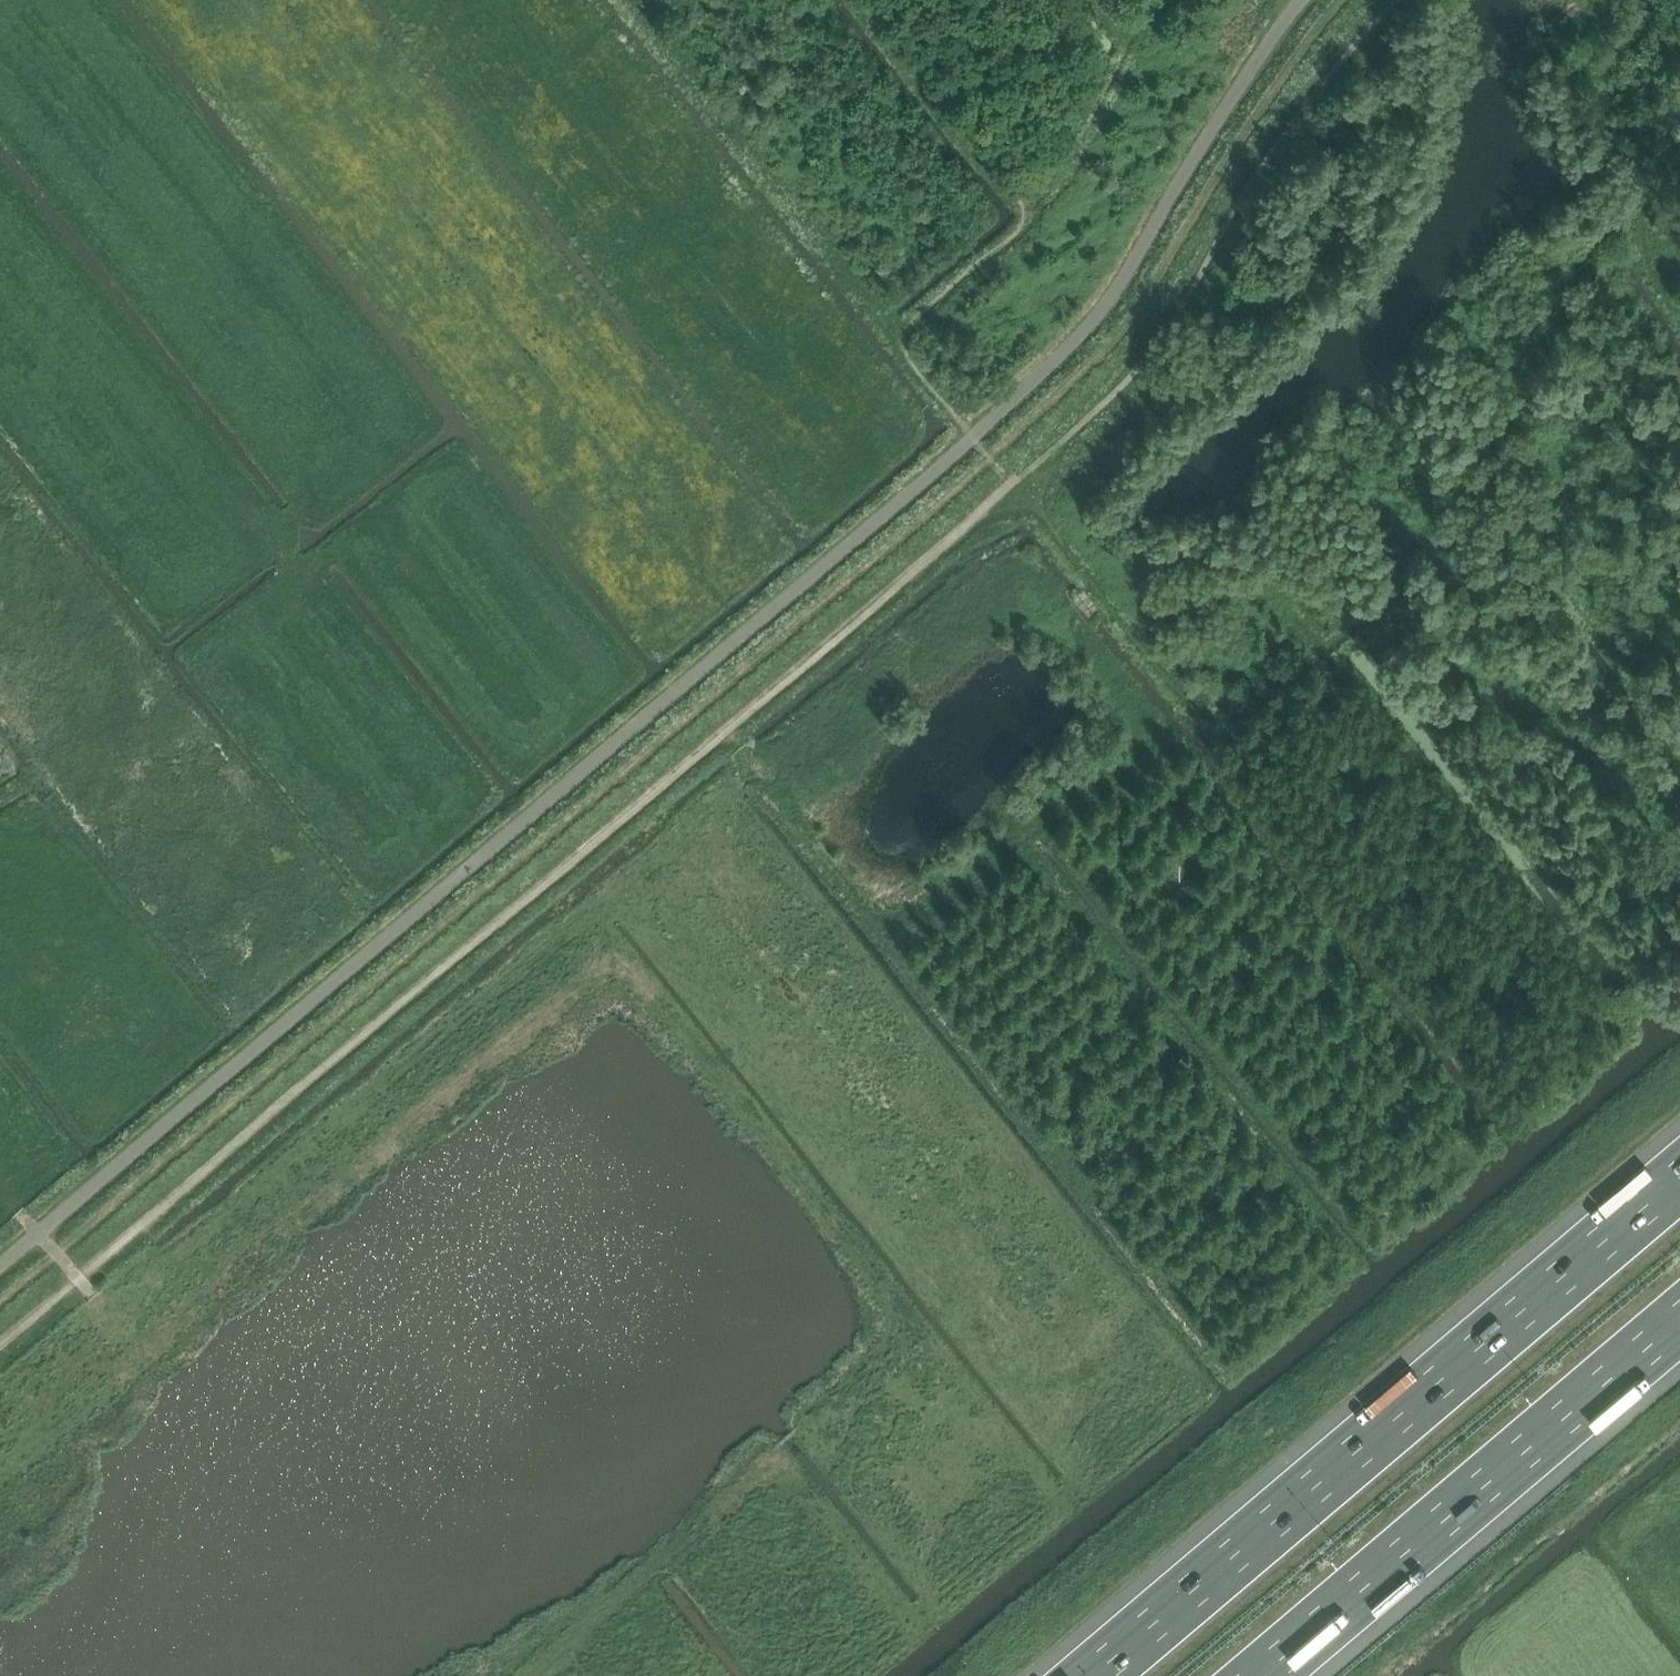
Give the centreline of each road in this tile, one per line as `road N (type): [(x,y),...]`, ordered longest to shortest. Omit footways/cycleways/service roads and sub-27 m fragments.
road 1 (motorway): [(1679,1182),(1095,1675)]
road 2 (motorway): [(1262,1675),(1679,1322)]

